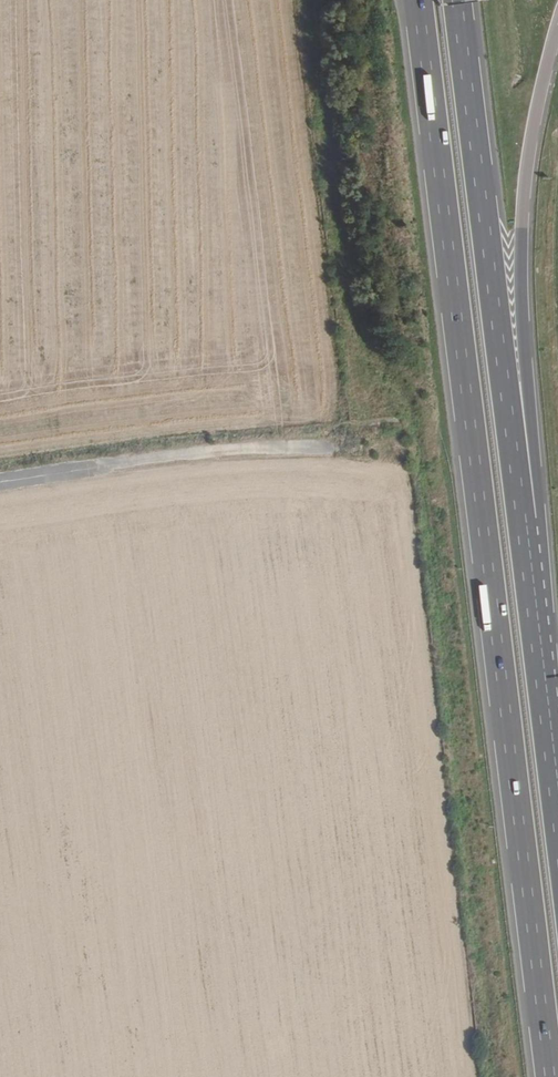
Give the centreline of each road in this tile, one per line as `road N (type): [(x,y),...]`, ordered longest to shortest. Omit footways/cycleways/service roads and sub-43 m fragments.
road 1 (motorway): [(418,0),(550,1076)]
road 2 (motorway): [(524,546),(457,0)]
road 3 (motorway): [(524,546),(542,519),(520,292),(524,185),(557,24)]
road 4 (unclassified): [(0,483),(234,449),(315,449)]
road 5 (motorway): [(557,820),(524,546)]

